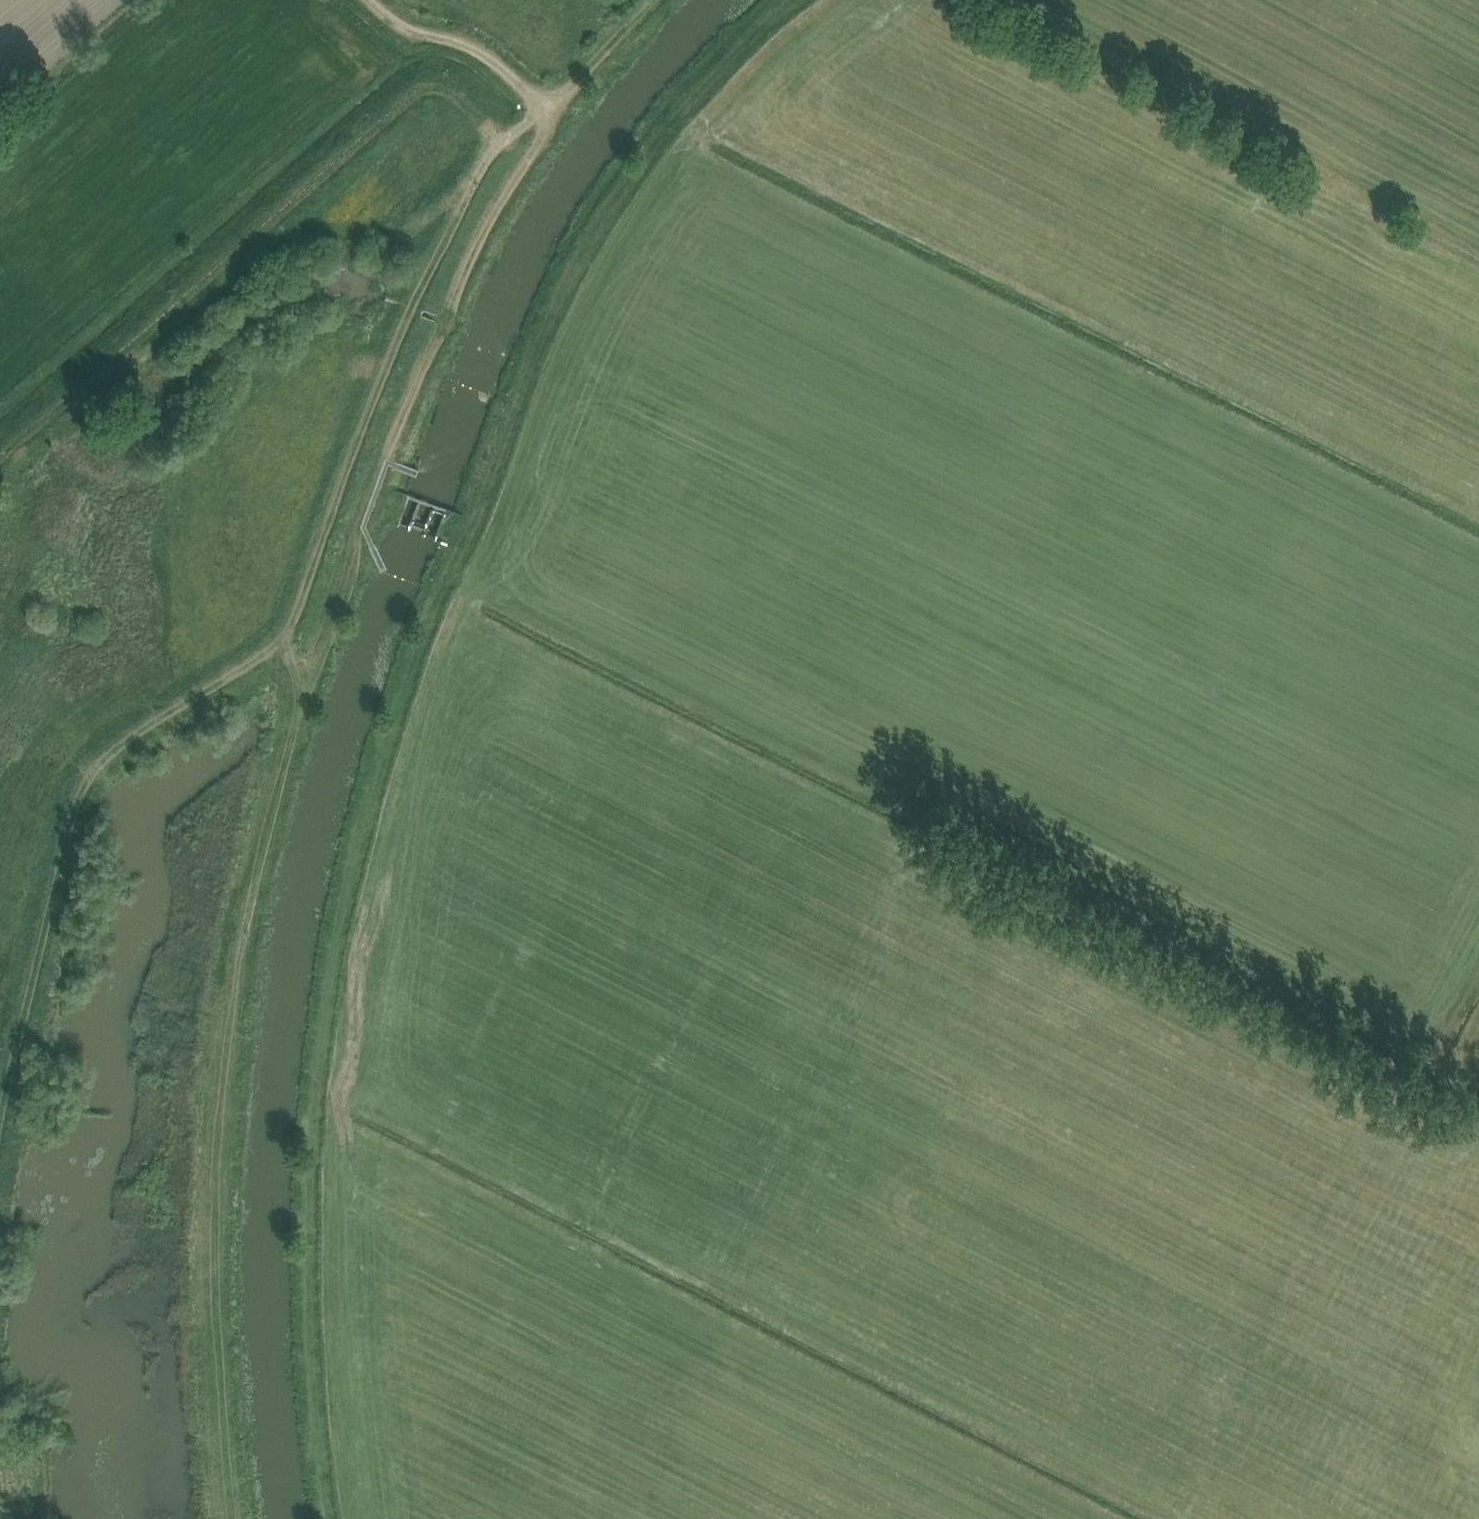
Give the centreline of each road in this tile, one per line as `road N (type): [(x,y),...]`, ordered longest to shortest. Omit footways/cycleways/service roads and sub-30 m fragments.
road 1 (track): [(554,110),(463,42),(414,31),(371,0)]

